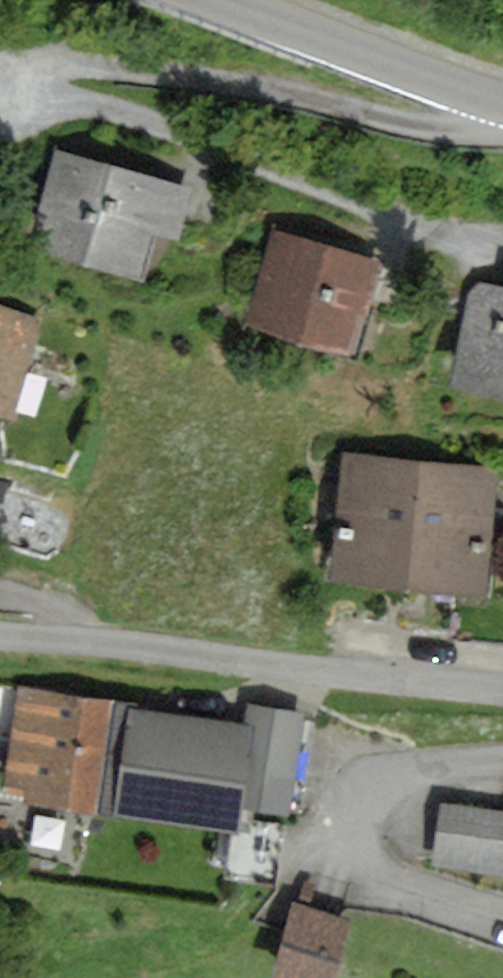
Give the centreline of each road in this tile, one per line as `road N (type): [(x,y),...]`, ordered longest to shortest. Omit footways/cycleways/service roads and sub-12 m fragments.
road 1 (residential): [(502,692),(62,635),(0,634)]
road 2 (residential): [(502,756),(403,760),(365,773),(347,804),(348,843),(369,869),(502,910)]
road 3 (unclassified): [(502,104),(221,0)]

